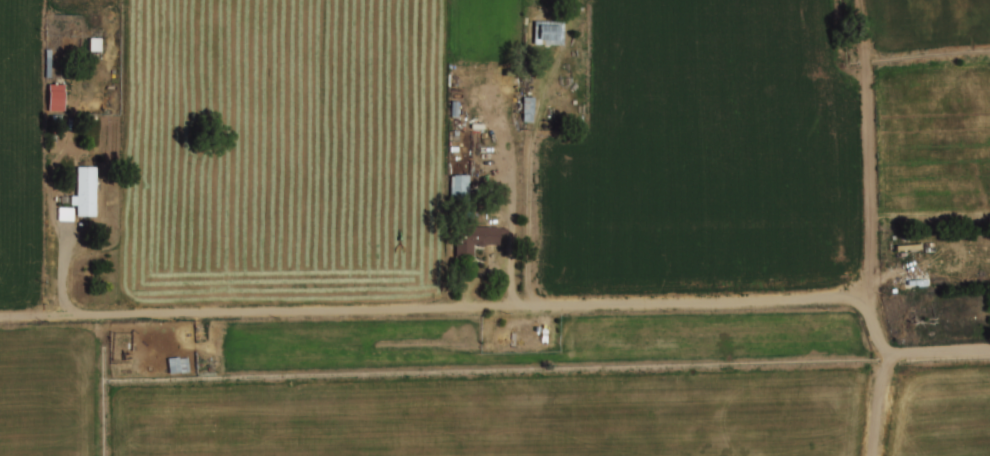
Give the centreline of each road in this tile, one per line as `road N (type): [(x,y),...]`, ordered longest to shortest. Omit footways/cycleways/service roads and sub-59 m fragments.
road 1 (residential): [(891,358),(871,314),(845,300),(0,317)]
road 2 (residential): [(989,350),(891,358),(874,455)]

